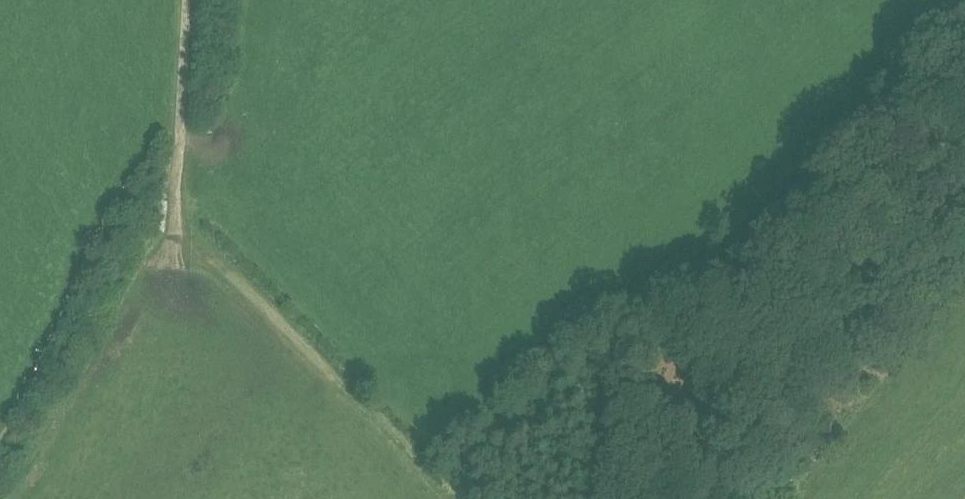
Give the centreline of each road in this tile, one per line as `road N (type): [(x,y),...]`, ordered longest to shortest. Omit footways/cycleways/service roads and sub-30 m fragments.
road 1 (track): [(426,472),(175,220),(186,0)]

